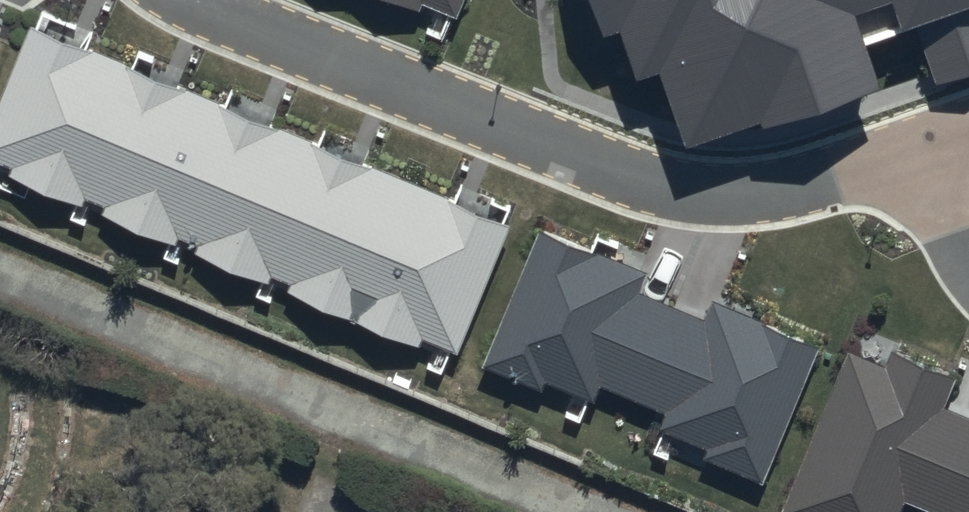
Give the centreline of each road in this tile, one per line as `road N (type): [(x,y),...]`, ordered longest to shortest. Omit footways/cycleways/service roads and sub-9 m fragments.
road 1 (residential): [(930,149),(835,183),(748,201),(655,191),(187,0)]
road 2 (track): [(620,511),(0,250)]

